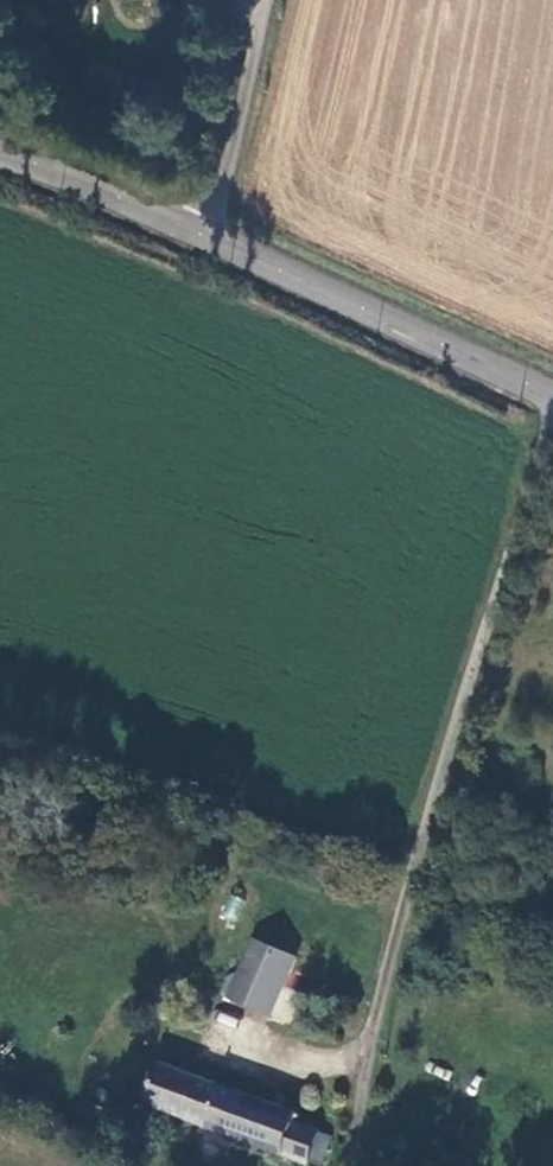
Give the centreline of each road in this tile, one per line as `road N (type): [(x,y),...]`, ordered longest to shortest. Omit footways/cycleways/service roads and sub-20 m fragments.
road 1 (unclassified): [(552,422),(407,919),(350,1165)]
road 2 (tertiary): [(0,153),(197,230),(552,397)]

